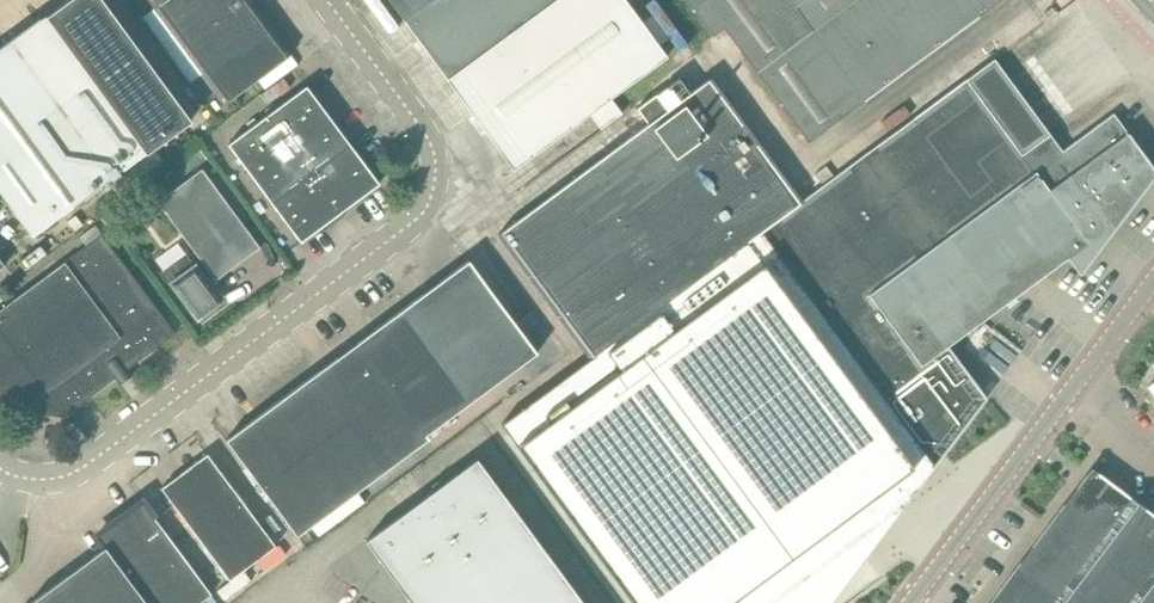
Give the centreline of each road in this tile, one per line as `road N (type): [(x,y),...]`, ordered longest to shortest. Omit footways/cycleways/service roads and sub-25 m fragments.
road 1 (unclassified): [(327,0),(420,126),(436,158),(431,201),(409,226),(69,477),(39,480),(0,466)]
road 2 (unclassified): [(910,602),(1153,281)]

